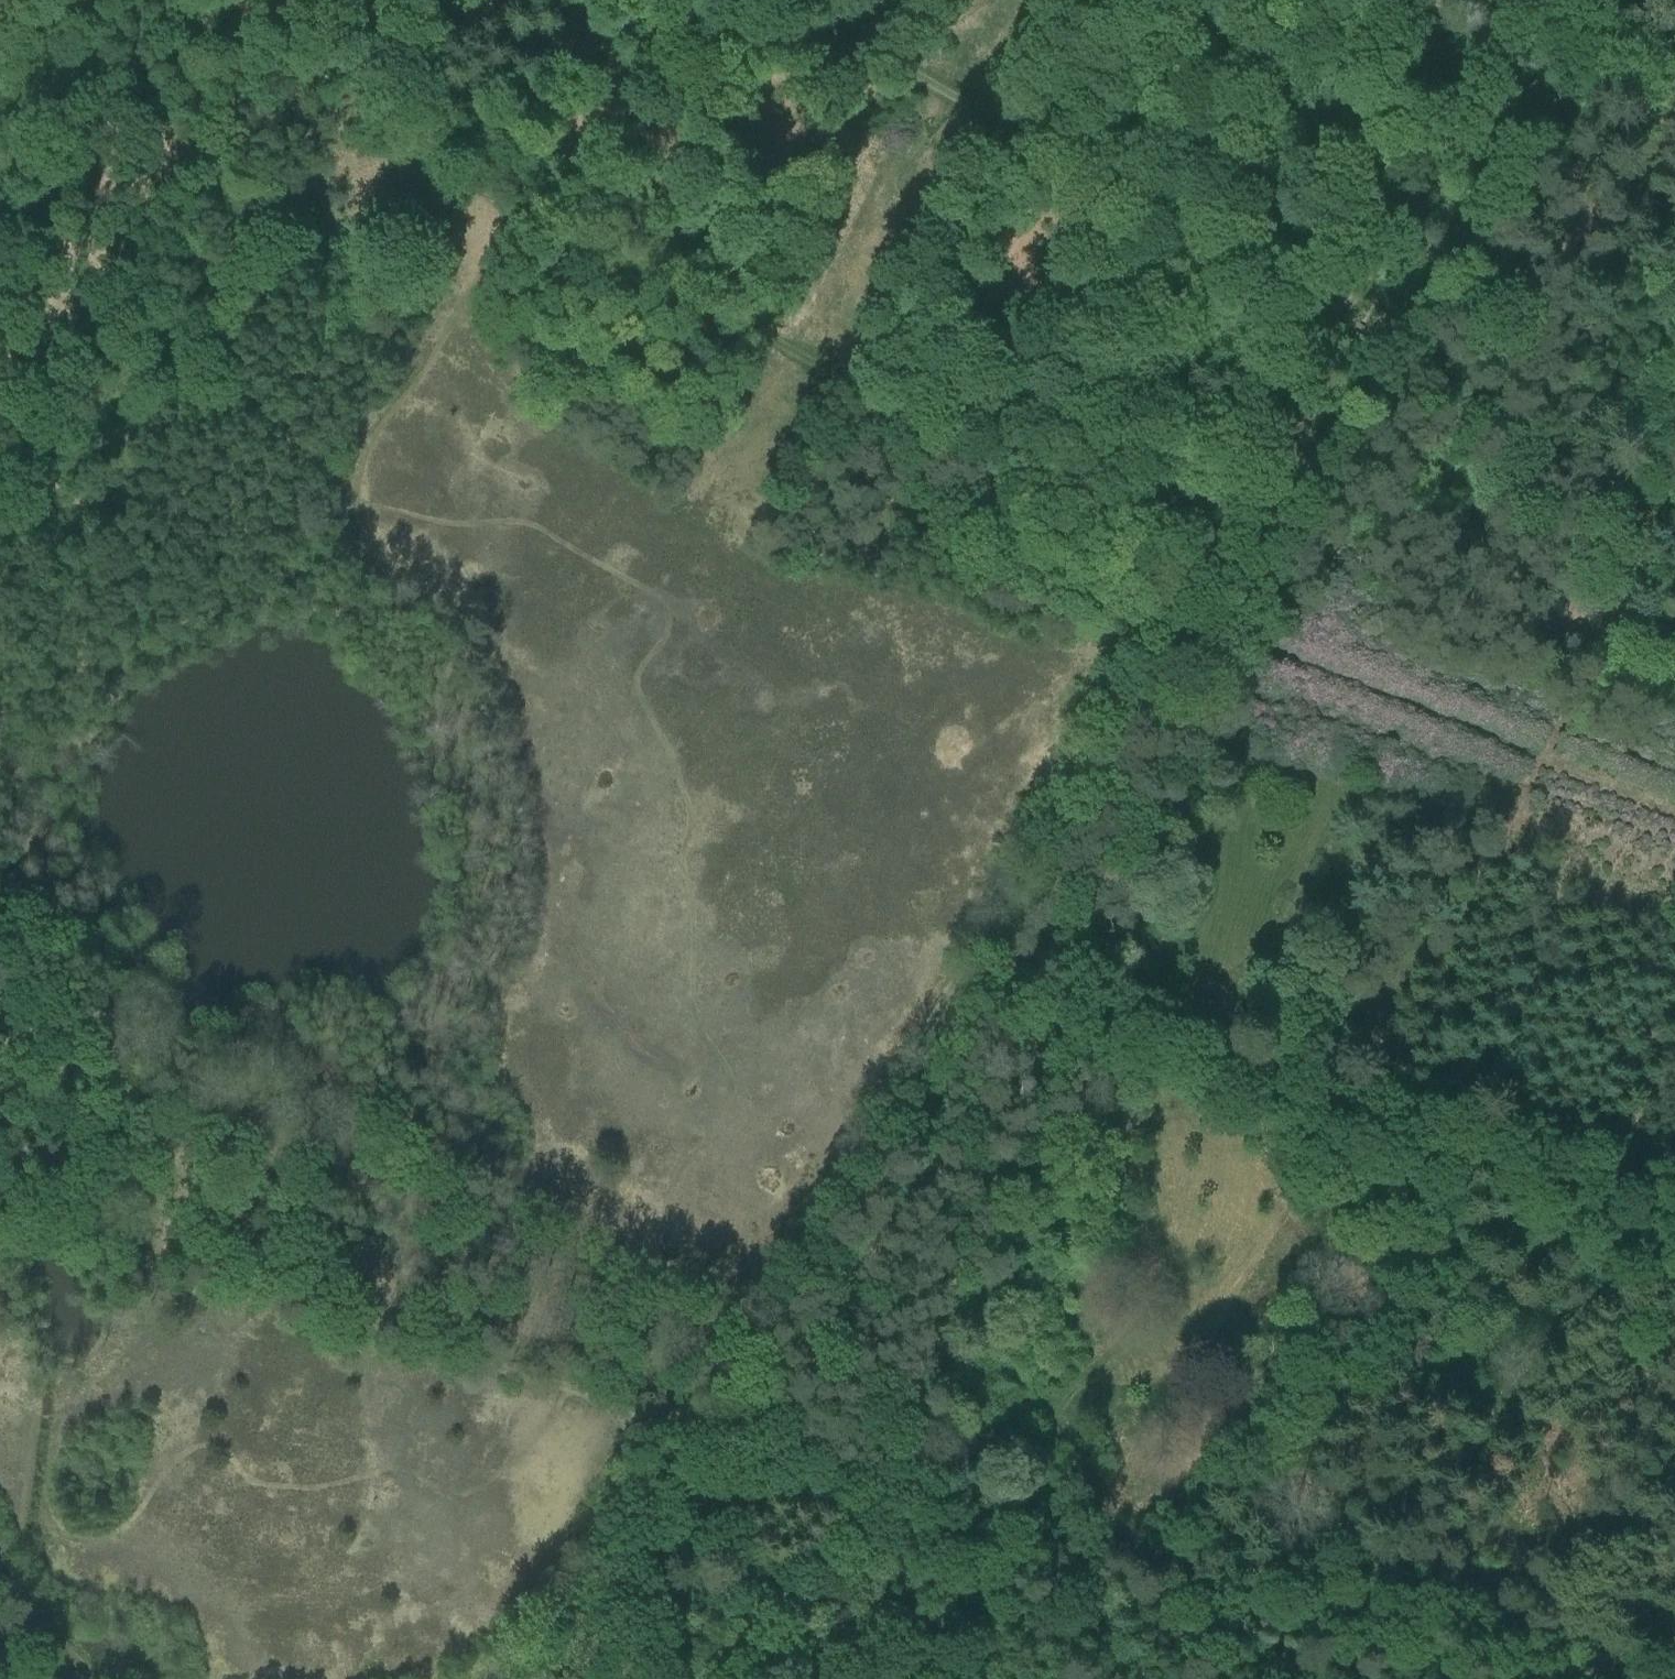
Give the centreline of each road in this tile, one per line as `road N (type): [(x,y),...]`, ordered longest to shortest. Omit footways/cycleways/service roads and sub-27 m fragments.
road 1 (unclassified): [(1272,654),(1674,812)]

